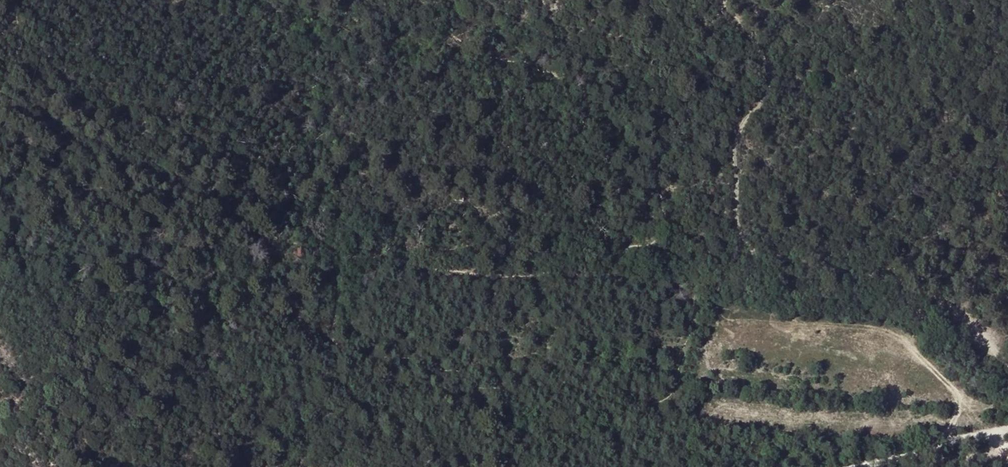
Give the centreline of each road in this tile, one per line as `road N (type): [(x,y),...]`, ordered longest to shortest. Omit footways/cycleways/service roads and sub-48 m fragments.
road 1 (track): [(1007,361),(920,289),(754,249),(739,235),(734,148),(764,92),(764,66),(750,32),(721,0)]
road 2 (track): [(865,466),(1007,430)]

